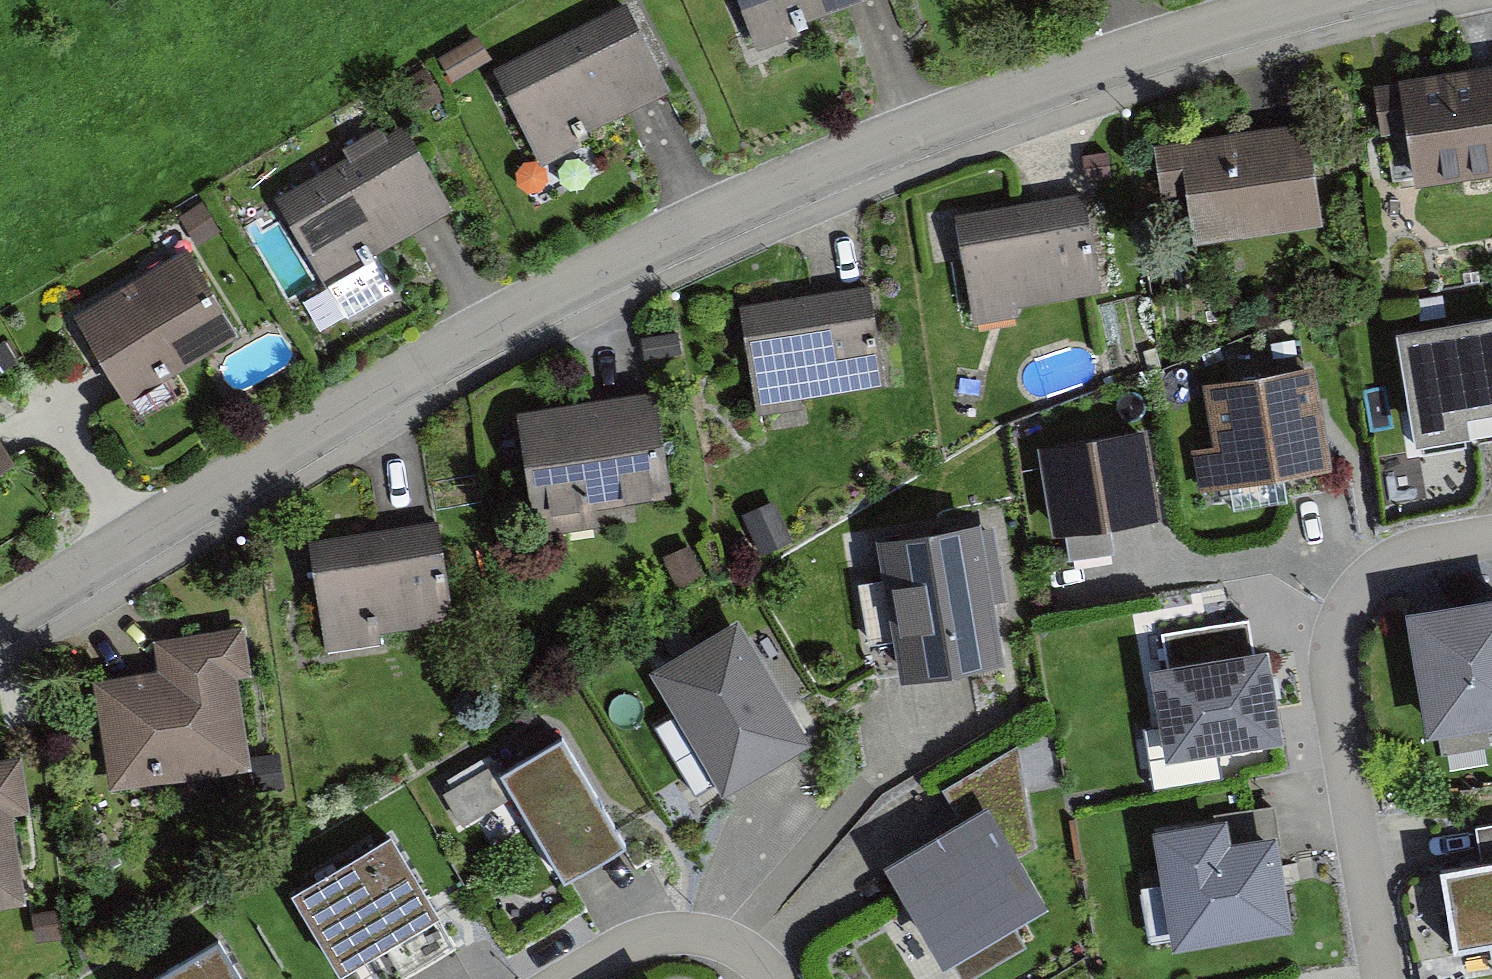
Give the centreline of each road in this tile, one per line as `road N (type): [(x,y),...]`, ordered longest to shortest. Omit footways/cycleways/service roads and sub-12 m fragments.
road 1 (residential): [(0,629),(650,238),(1009,89),(1312,0)]
road 2 (residential): [(1395,978),(1337,621),(1342,570),(1381,531),(1491,516)]
road 3 (residential): [(595,978),(653,946),(704,930),(755,952),(780,978)]

